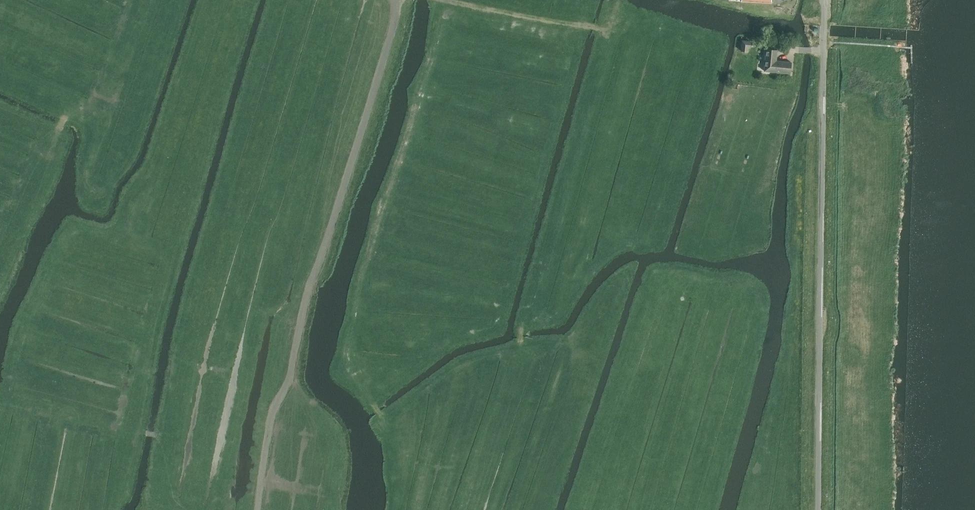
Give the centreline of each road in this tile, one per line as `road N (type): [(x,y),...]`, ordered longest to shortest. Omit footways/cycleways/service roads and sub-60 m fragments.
road 1 (track): [(400,0),(274,408),(257,509)]
road 2 (unclassified): [(819,509),(824,0)]
road 3 (track): [(619,0),(600,28),(453,0)]

